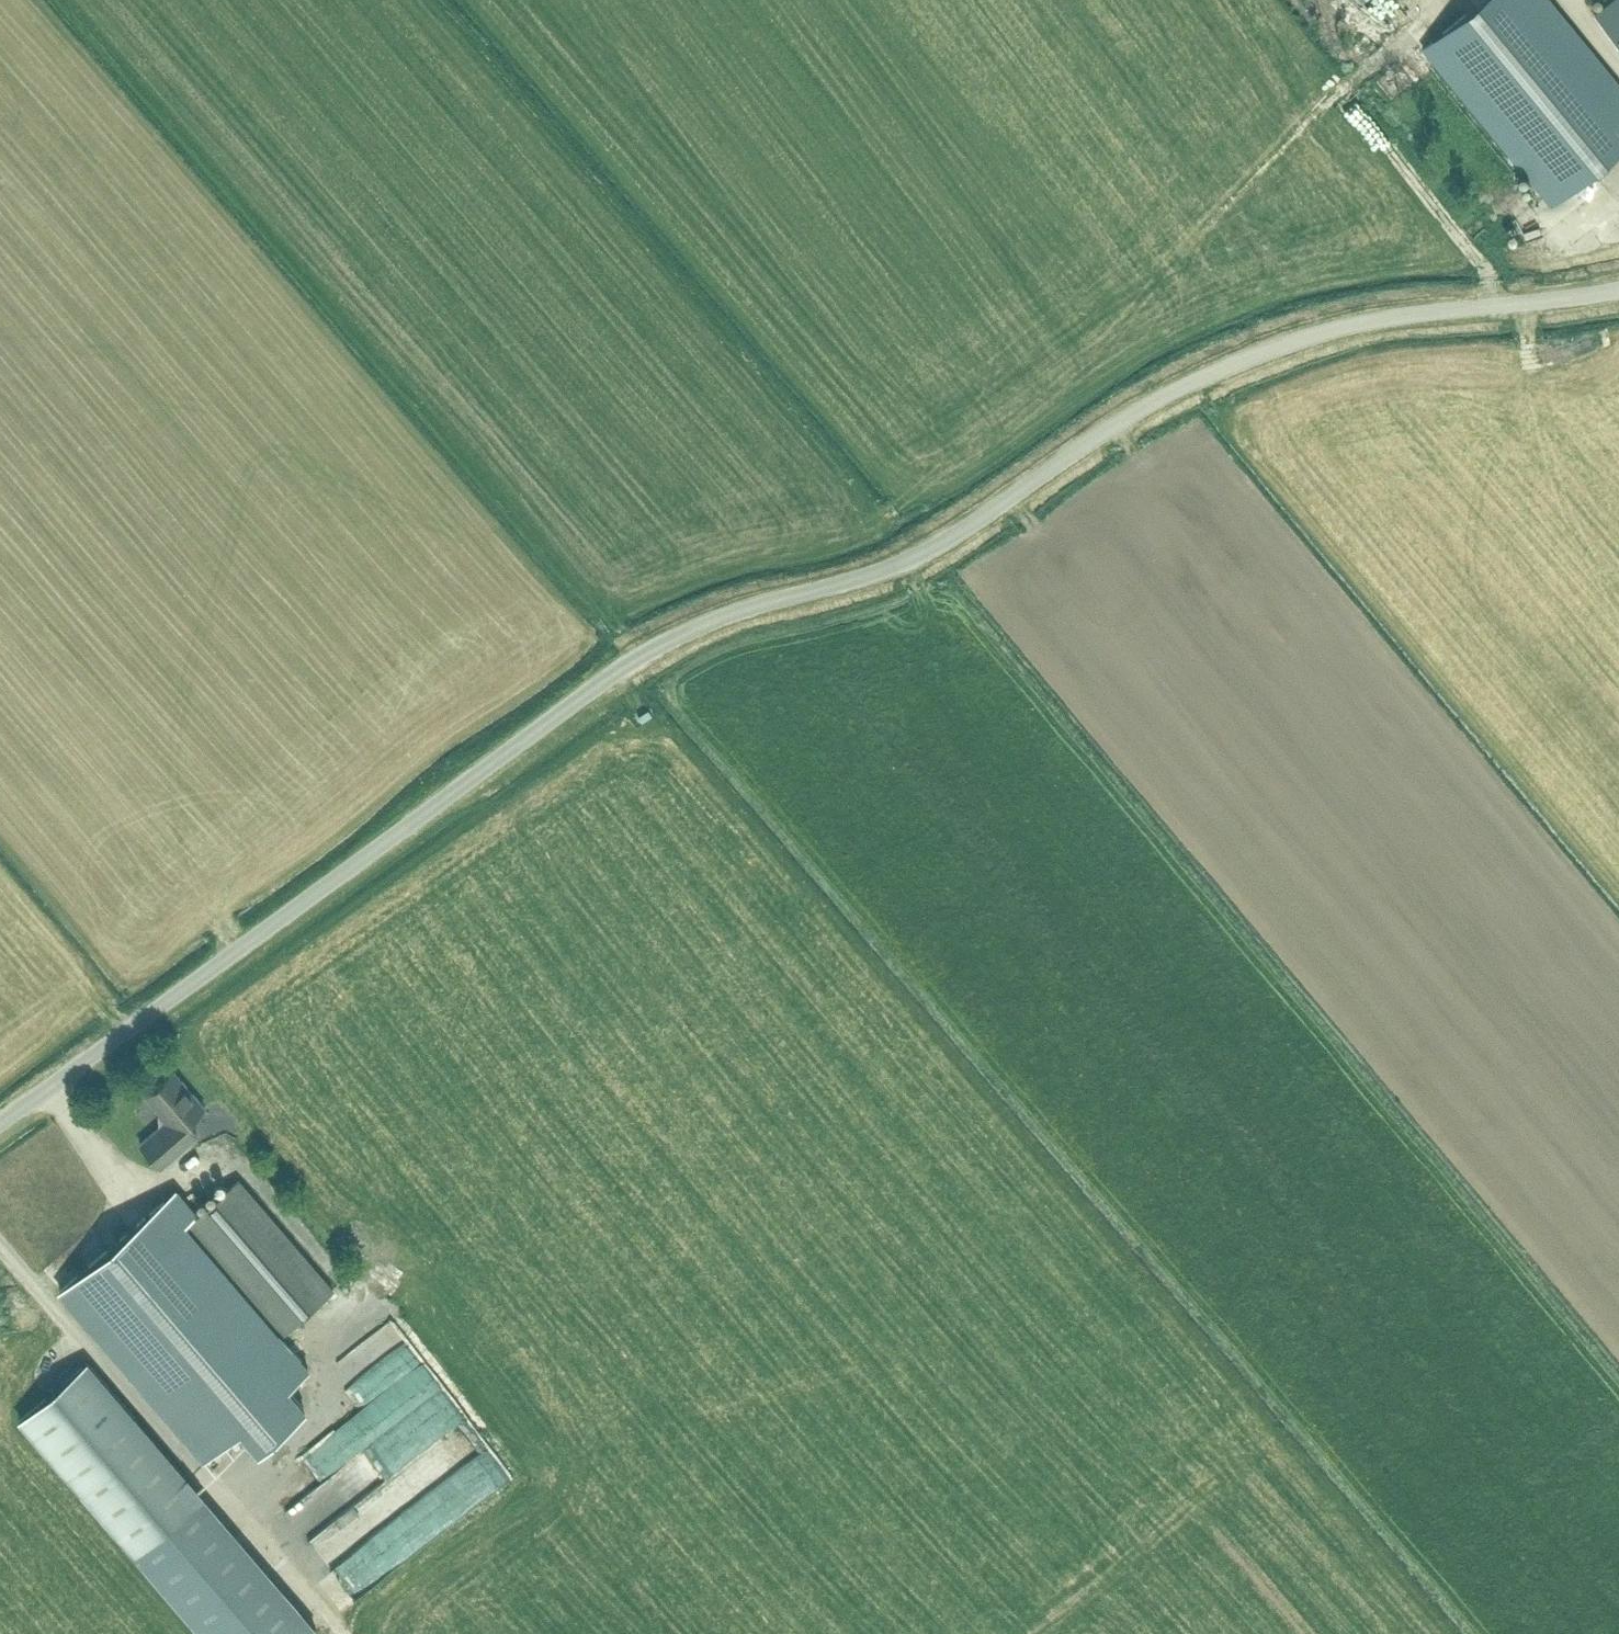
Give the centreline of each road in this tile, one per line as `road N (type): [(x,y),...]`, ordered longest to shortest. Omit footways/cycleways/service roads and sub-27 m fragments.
road 1 (unclassified): [(0,1121),(657,644),(762,601),(904,559),(1098,432),(1250,355),(1364,320),(1618,288)]

